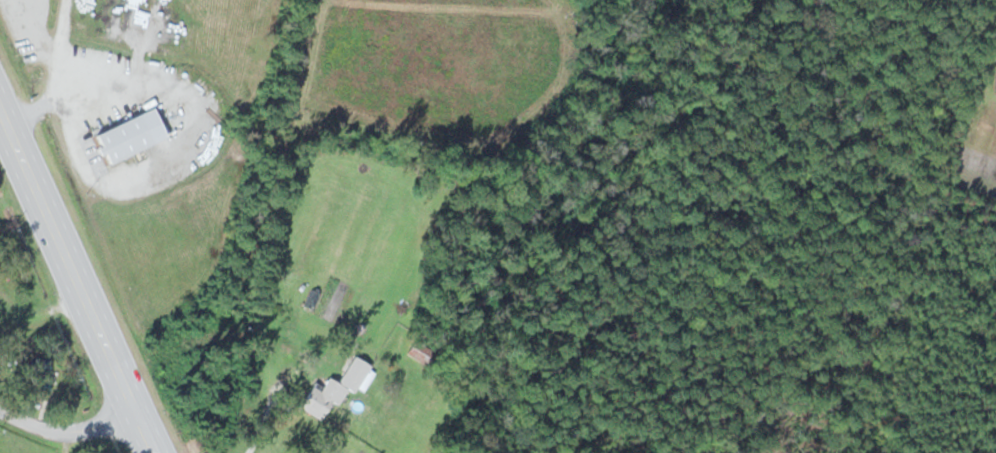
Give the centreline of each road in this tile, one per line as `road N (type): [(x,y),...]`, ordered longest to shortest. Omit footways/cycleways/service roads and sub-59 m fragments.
road 1 (trunk): [(158,452),(0,107)]
road 2 (residential): [(136,412),(70,434),(0,411)]

